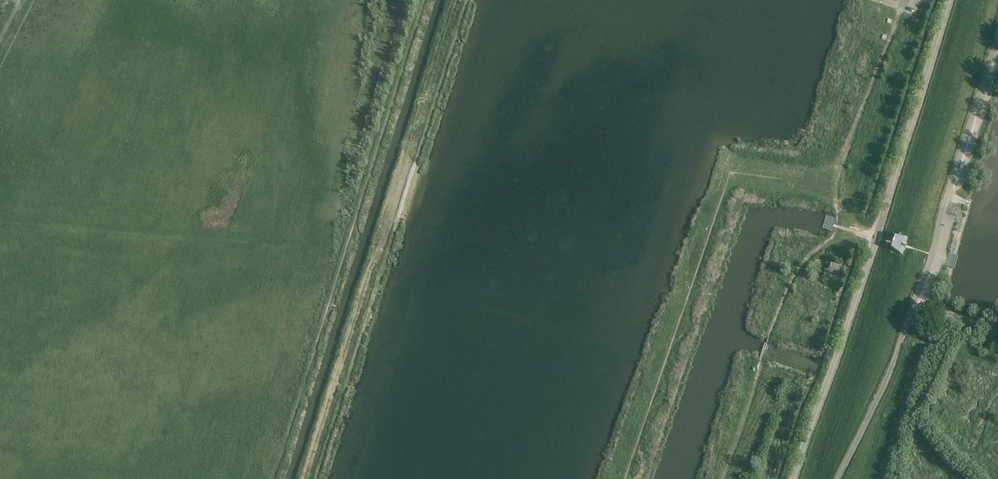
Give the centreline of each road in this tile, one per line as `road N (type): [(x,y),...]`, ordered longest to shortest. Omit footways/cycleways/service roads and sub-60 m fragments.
road 1 (unclassified): [(795,478),(949,0)]
road 2 (unclassified): [(838,478),(892,368),(997,36)]

